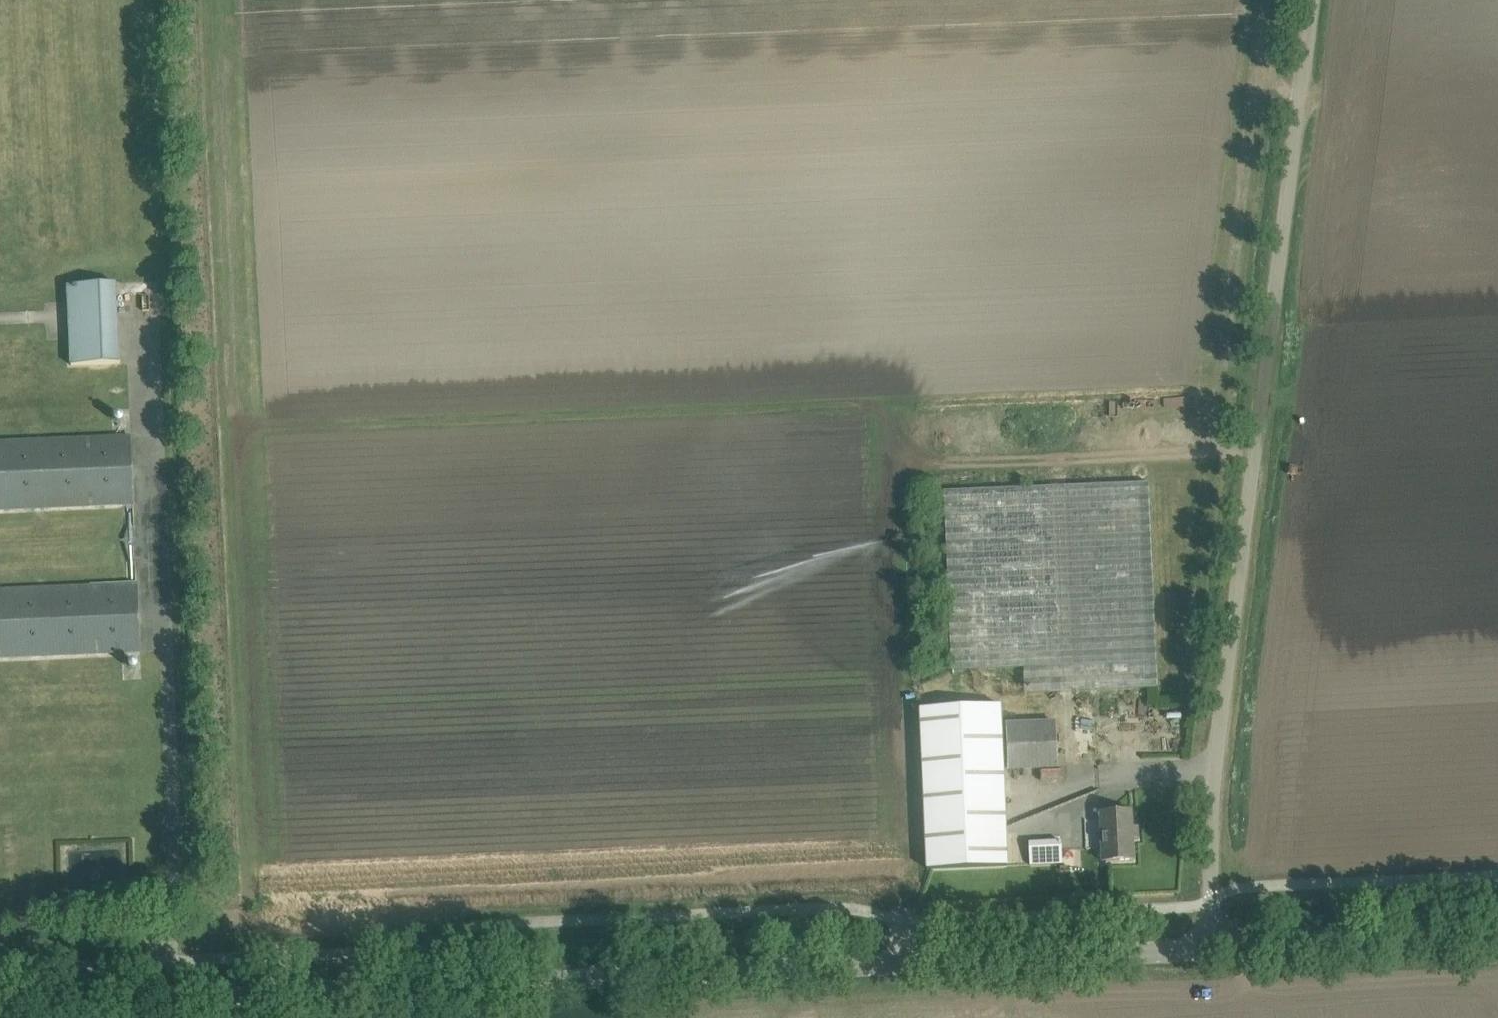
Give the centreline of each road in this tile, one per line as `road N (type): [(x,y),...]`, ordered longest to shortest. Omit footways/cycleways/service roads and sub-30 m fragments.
road 1 (tertiary): [(0,998),(1216,942)]
road 2 (unclassified): [(1216,942),(1219,803),(1317,0)]
road 3 (tertiary): [(1216,942),(1497,929)]

